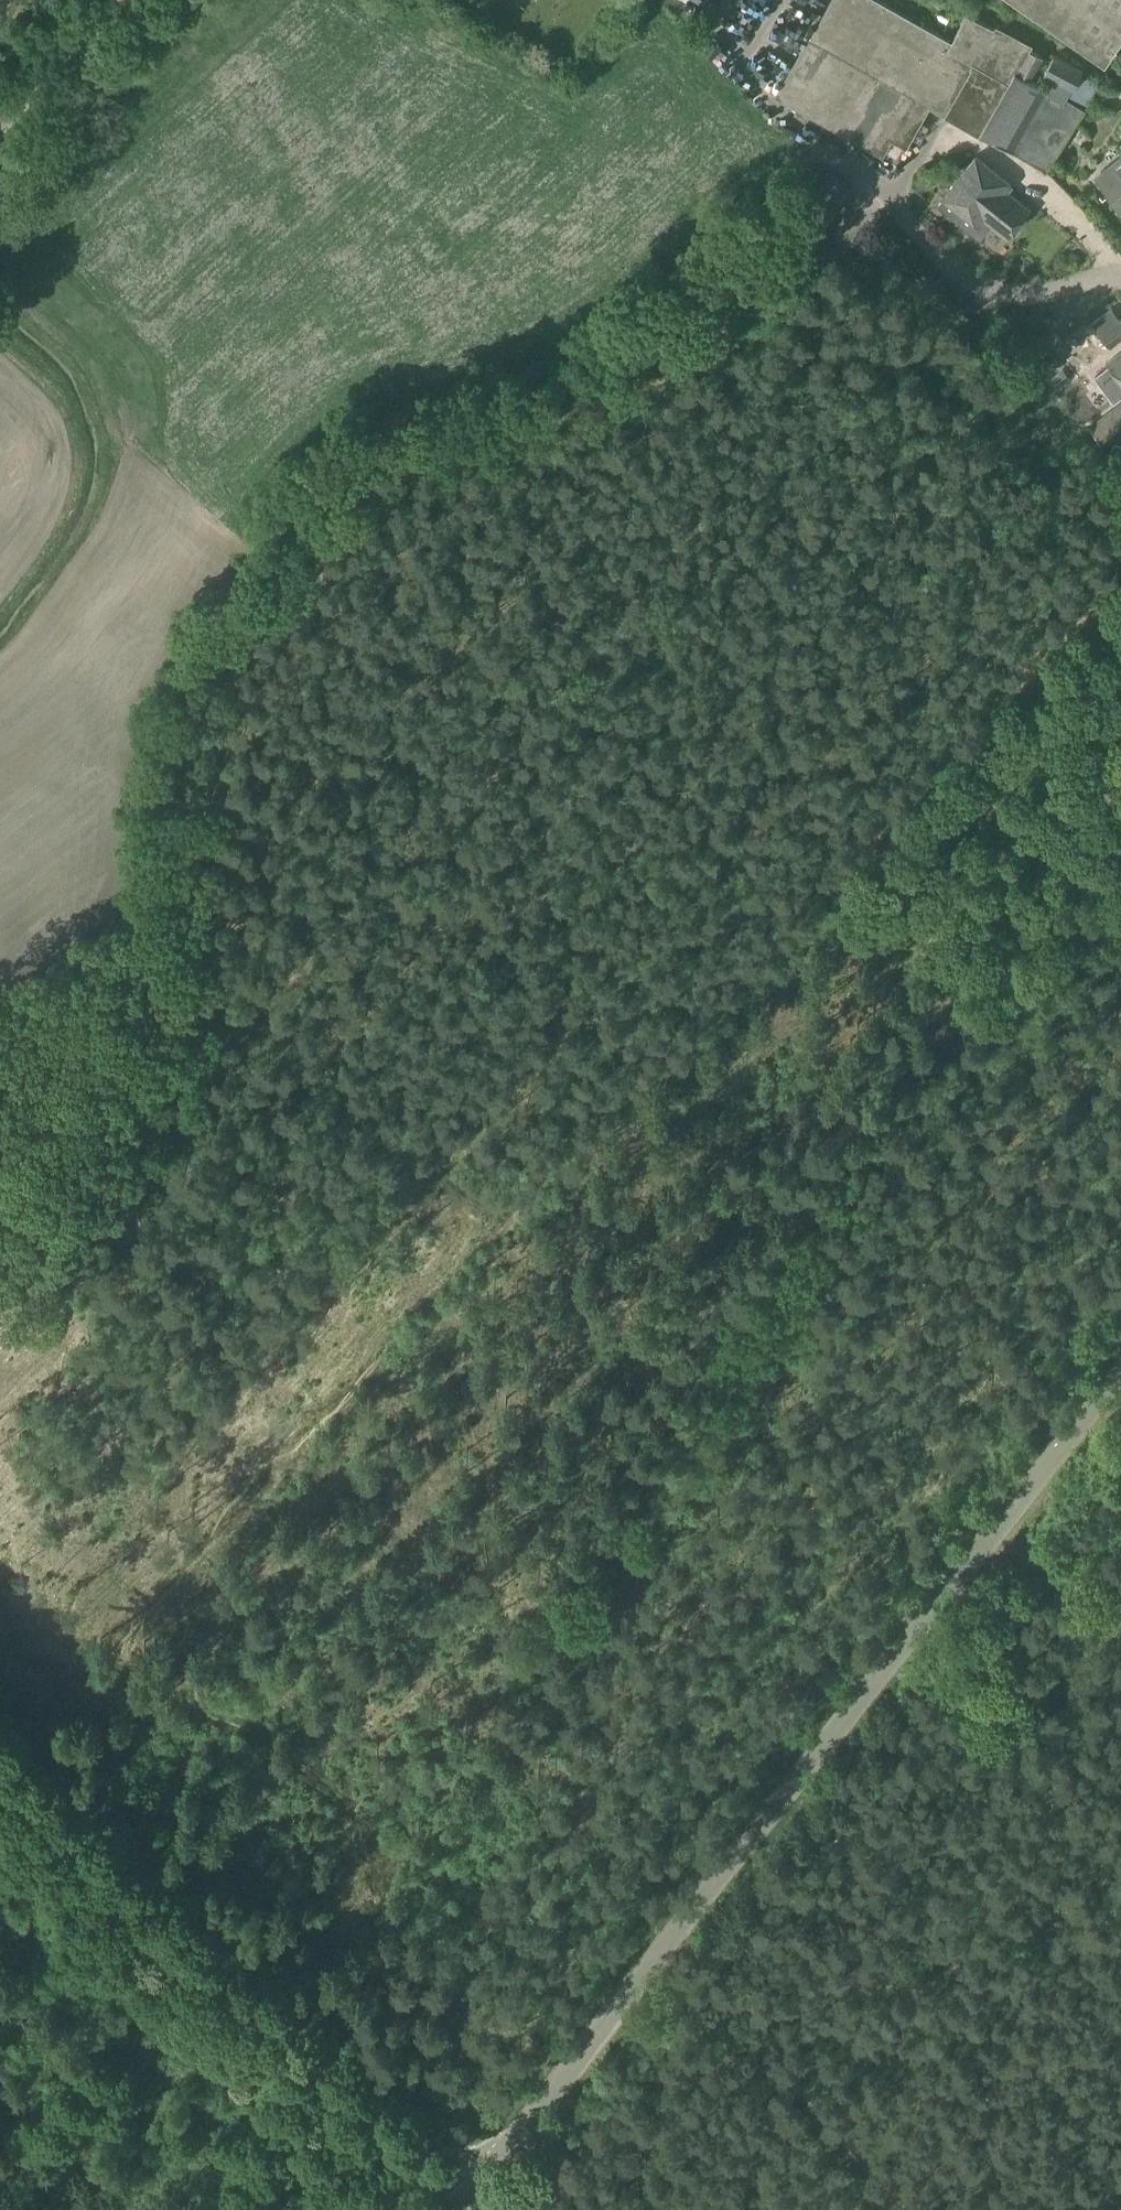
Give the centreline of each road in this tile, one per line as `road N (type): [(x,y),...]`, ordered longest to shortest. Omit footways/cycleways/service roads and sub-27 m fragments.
road 1 (track): [(0,1719),(1028,632)]
road 2 (unclassified): [(455,2209),(1120,1375)]
road 3 (unclassified): [(0,124),(108,0)]

